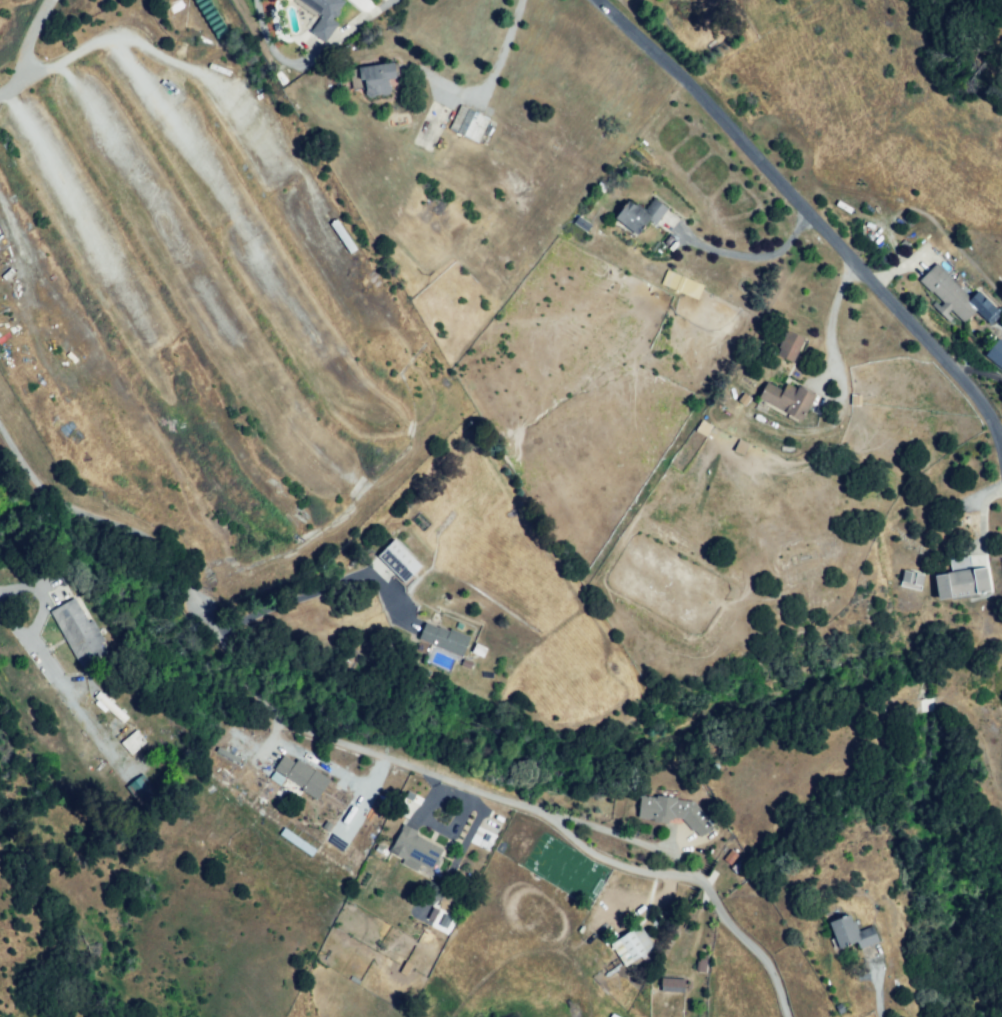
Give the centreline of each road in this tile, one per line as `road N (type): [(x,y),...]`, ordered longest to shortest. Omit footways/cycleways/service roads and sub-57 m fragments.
road 1 (residential): [(0,422),(54,501),(159,539),(252,698),(703,875),(777,980),(790,1016)]
road 2 (residential): [(599,0),(945,356),(1001,434)]

